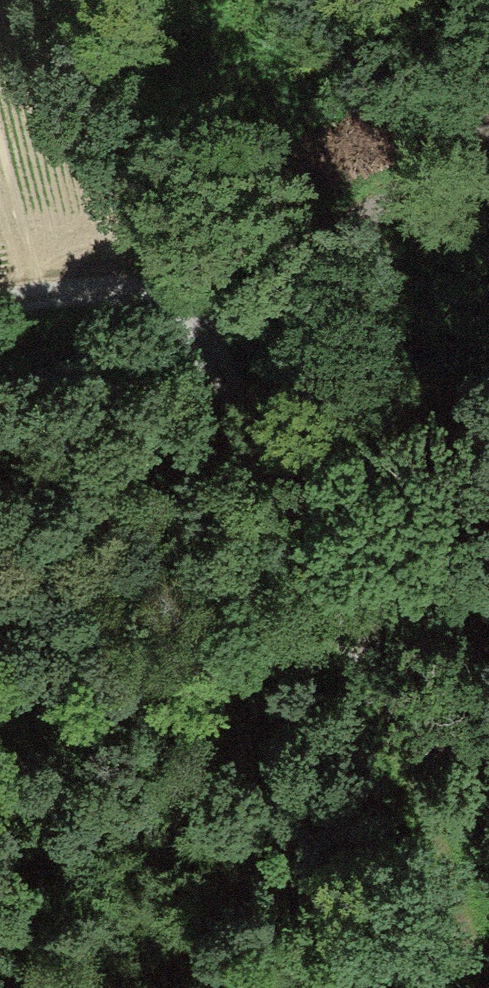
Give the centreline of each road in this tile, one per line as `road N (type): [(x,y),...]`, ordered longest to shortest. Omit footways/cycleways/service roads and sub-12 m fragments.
road 1 (track): [(0,307),(83,290),(177,312),(374,655),(488,716)]
road 2 (track): [(488,123),(177,312)]
road 3 (track): [(453,987),(374,655)]

